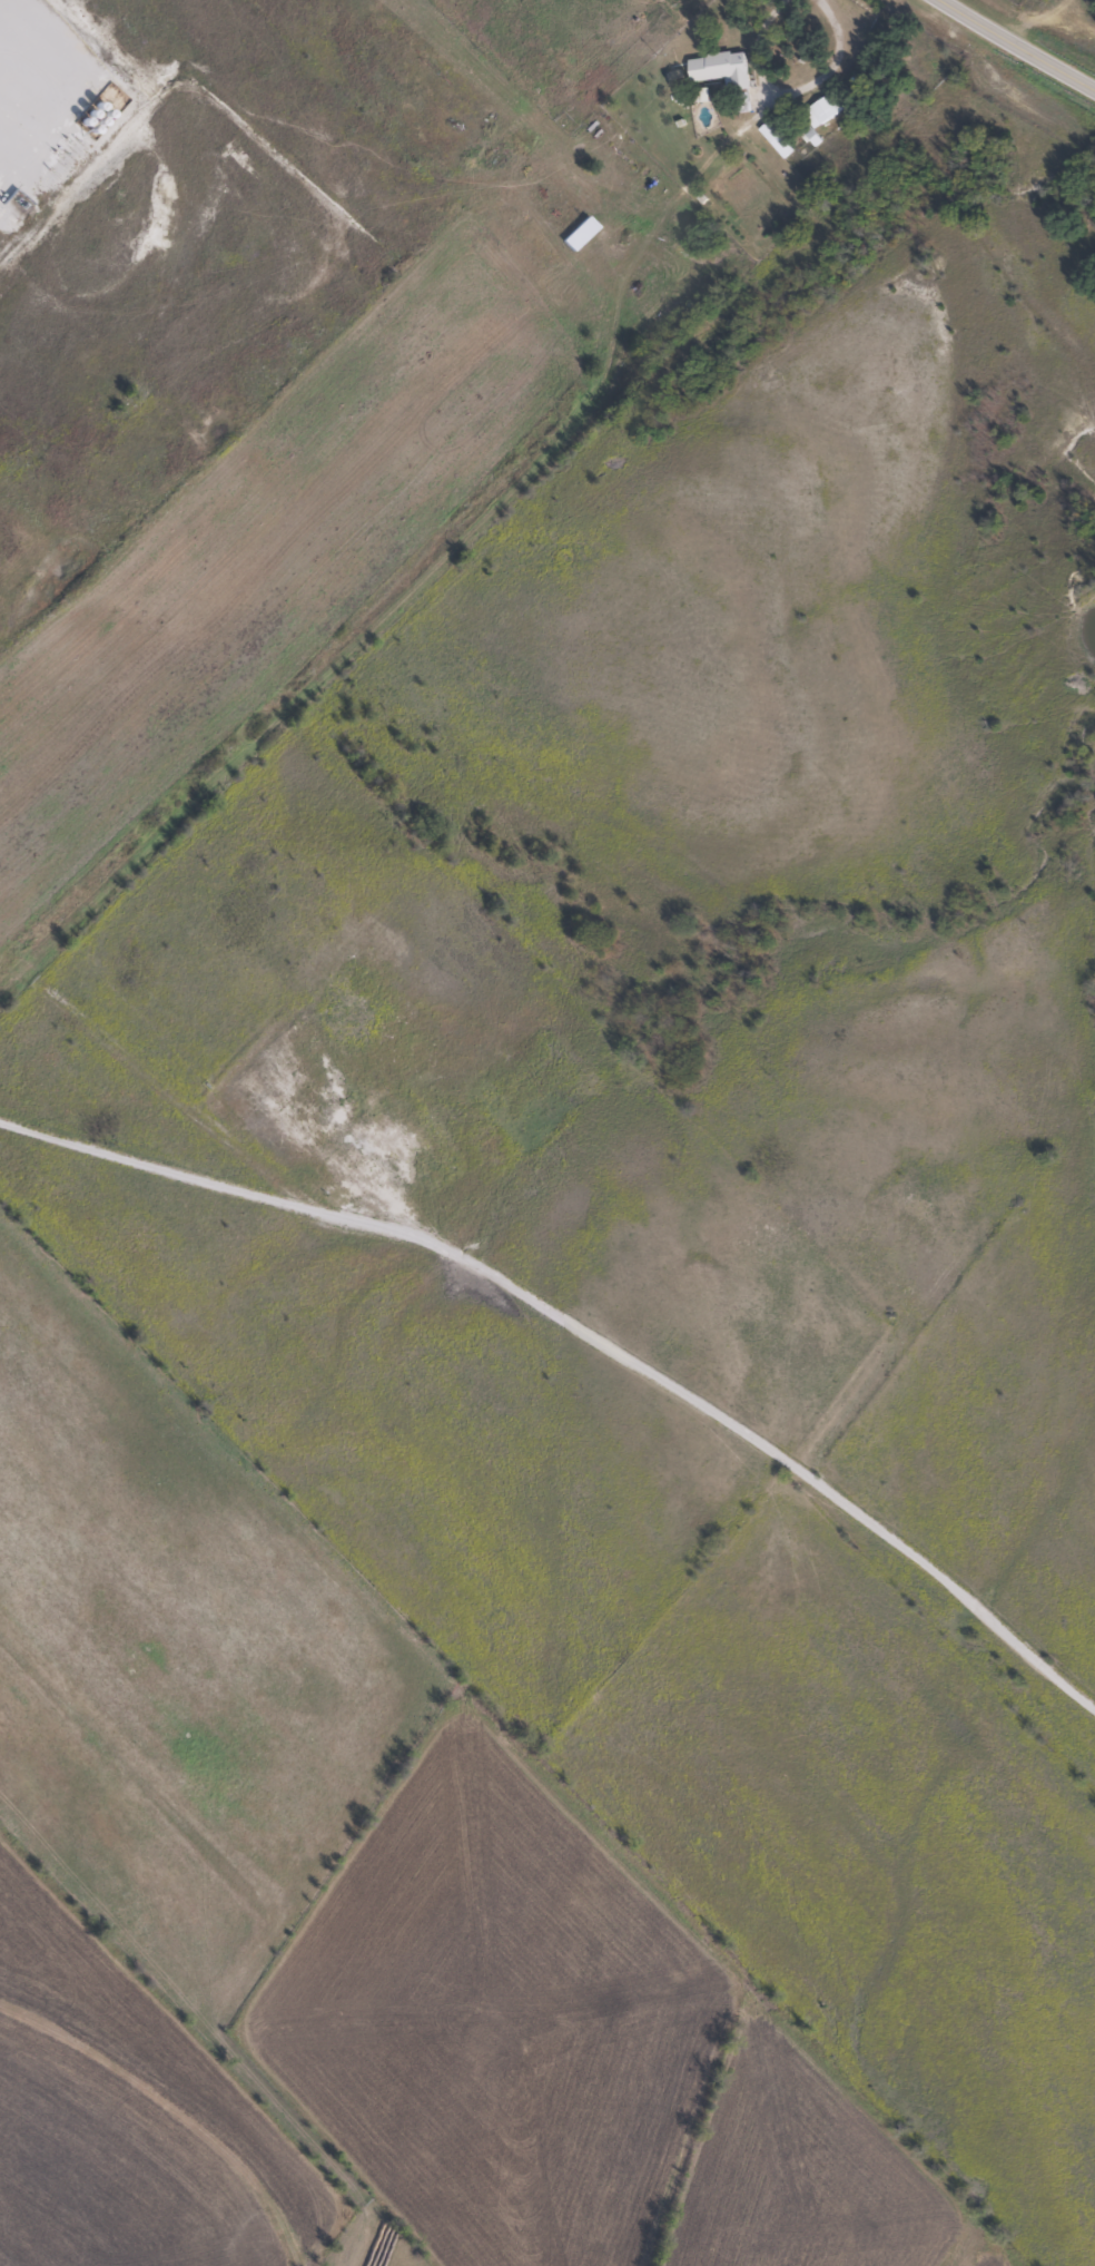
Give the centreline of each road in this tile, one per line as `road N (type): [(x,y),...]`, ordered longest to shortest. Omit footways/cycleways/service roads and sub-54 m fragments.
road 1 (secondary): [(935,0),(1094,90)]

